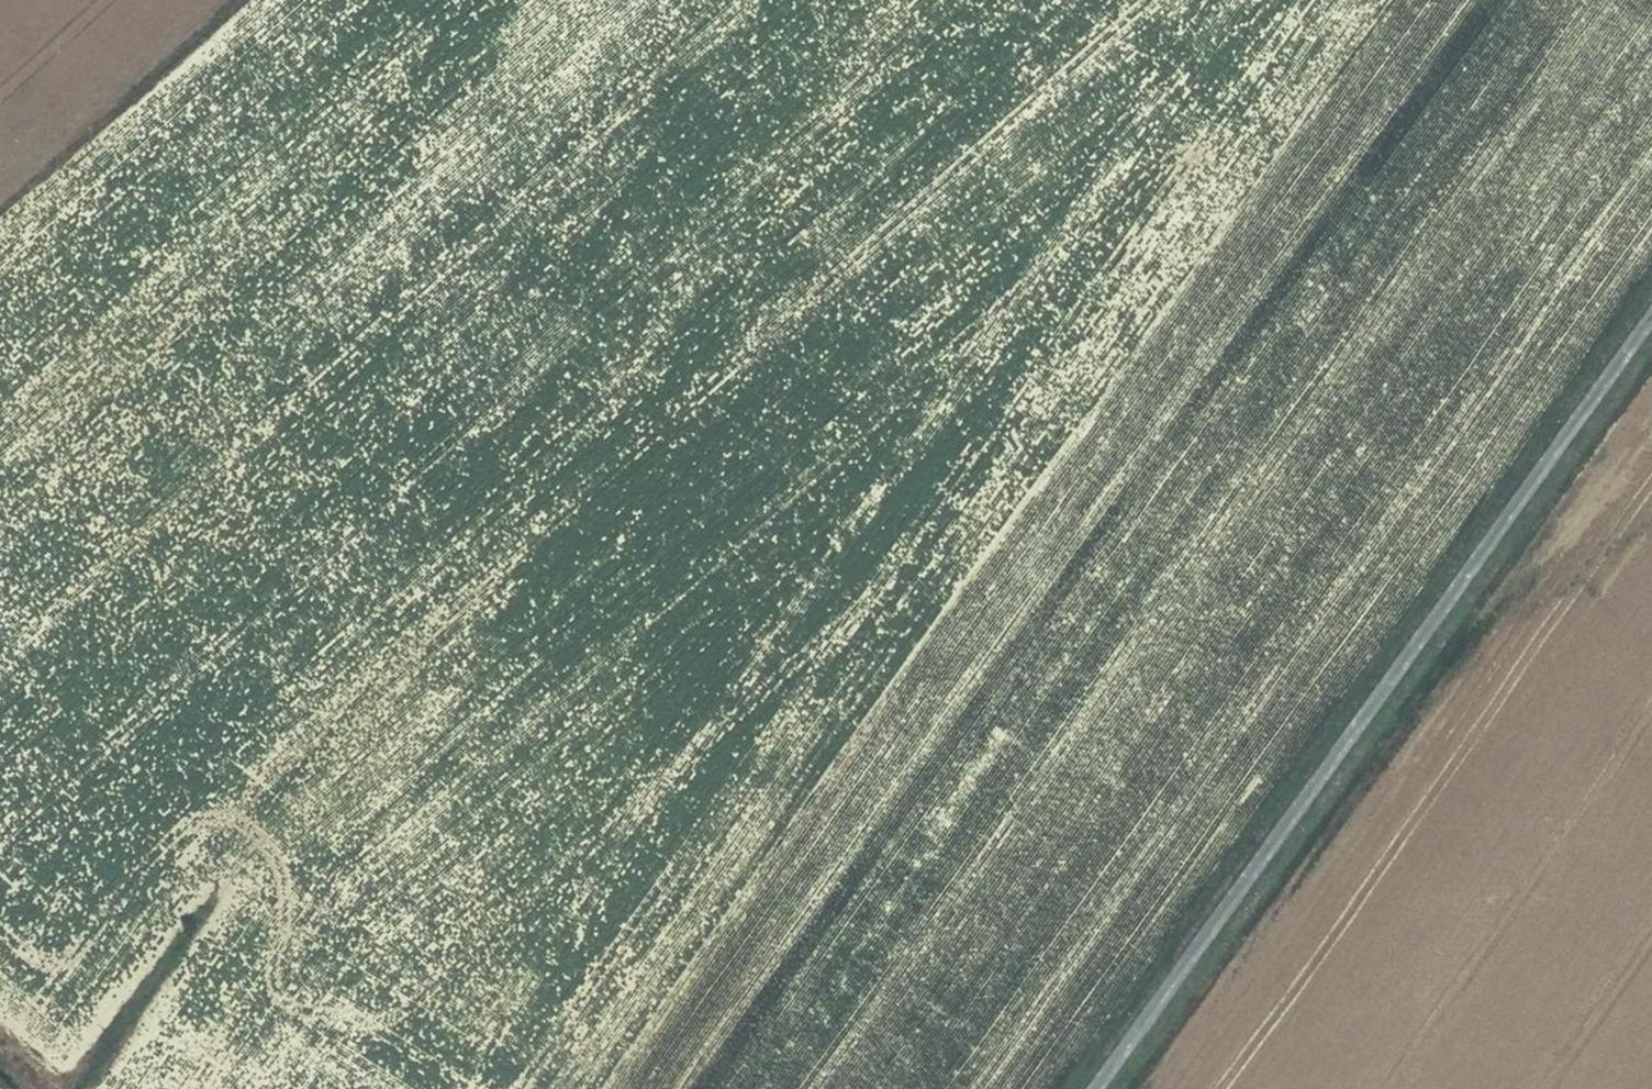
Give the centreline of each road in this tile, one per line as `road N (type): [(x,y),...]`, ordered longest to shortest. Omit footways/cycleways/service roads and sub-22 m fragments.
road 1 (unclassified): [(1099,1088),(1651,321)]

